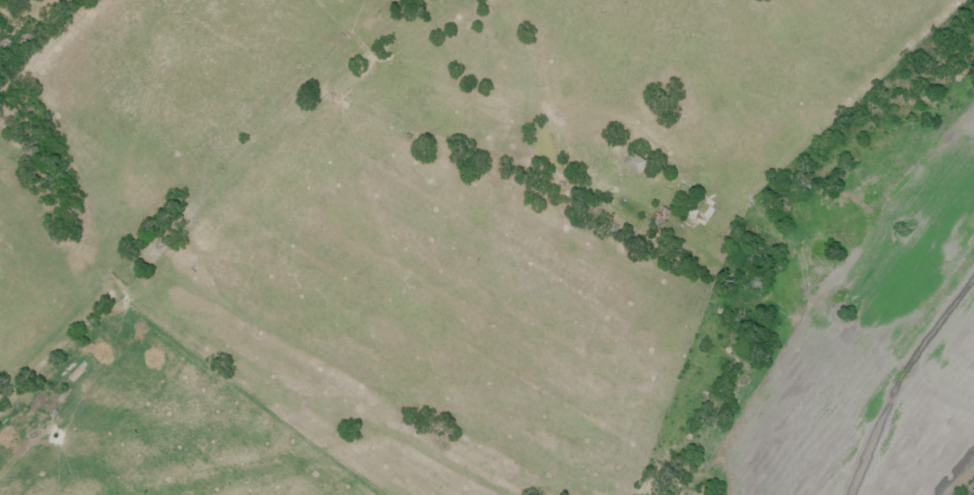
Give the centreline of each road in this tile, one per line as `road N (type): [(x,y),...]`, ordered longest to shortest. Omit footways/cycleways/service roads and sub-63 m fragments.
road 1 (track): [(958,0),(731,213)]

